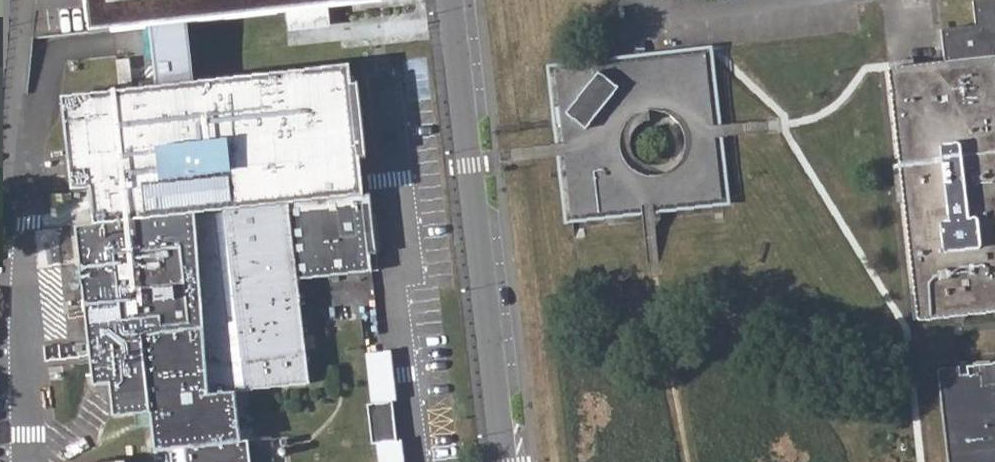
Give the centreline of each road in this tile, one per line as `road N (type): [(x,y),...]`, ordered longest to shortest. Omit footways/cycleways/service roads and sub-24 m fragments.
road 1 (residential): [(504,461),(448,0)]

